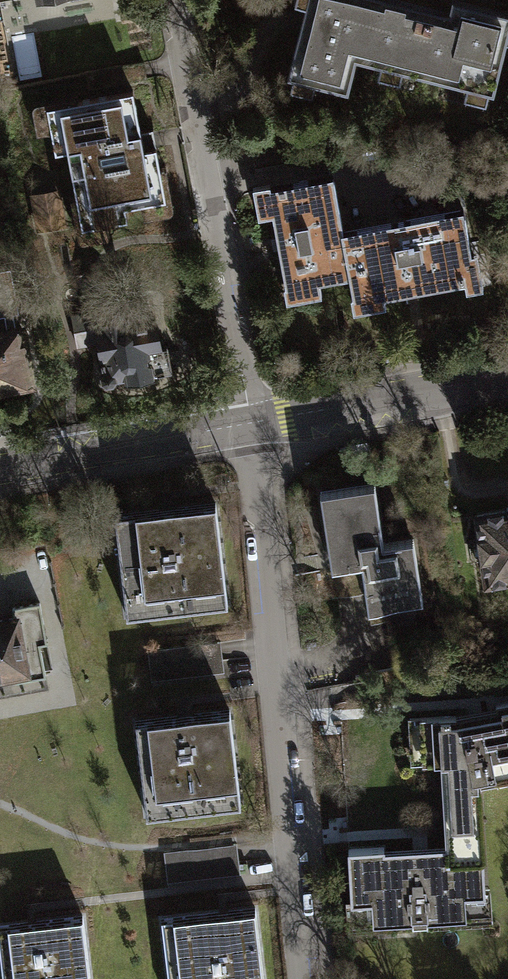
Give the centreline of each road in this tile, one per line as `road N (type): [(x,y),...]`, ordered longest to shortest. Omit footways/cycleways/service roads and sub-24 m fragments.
road 1 (residential): [(256,423),(303,978)]
road 2 (residential): [(256,423),(175,0)]
road 3 (secondary): [(0,469),(256,423)]
road 4 (secondary): [(256,423),(507,376)]

